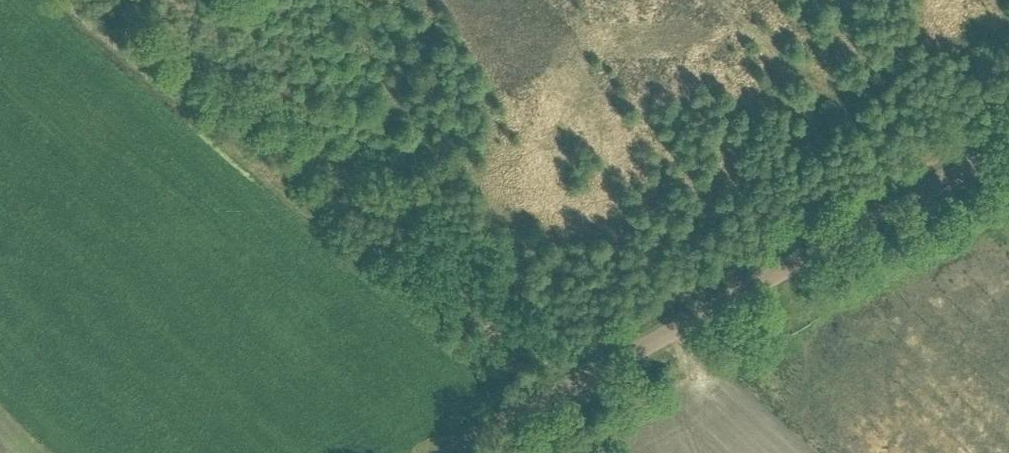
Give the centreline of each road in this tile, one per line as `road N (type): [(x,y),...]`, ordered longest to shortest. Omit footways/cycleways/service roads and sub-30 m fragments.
road 1 (unclassified): [(447,452),(1008,146)]

